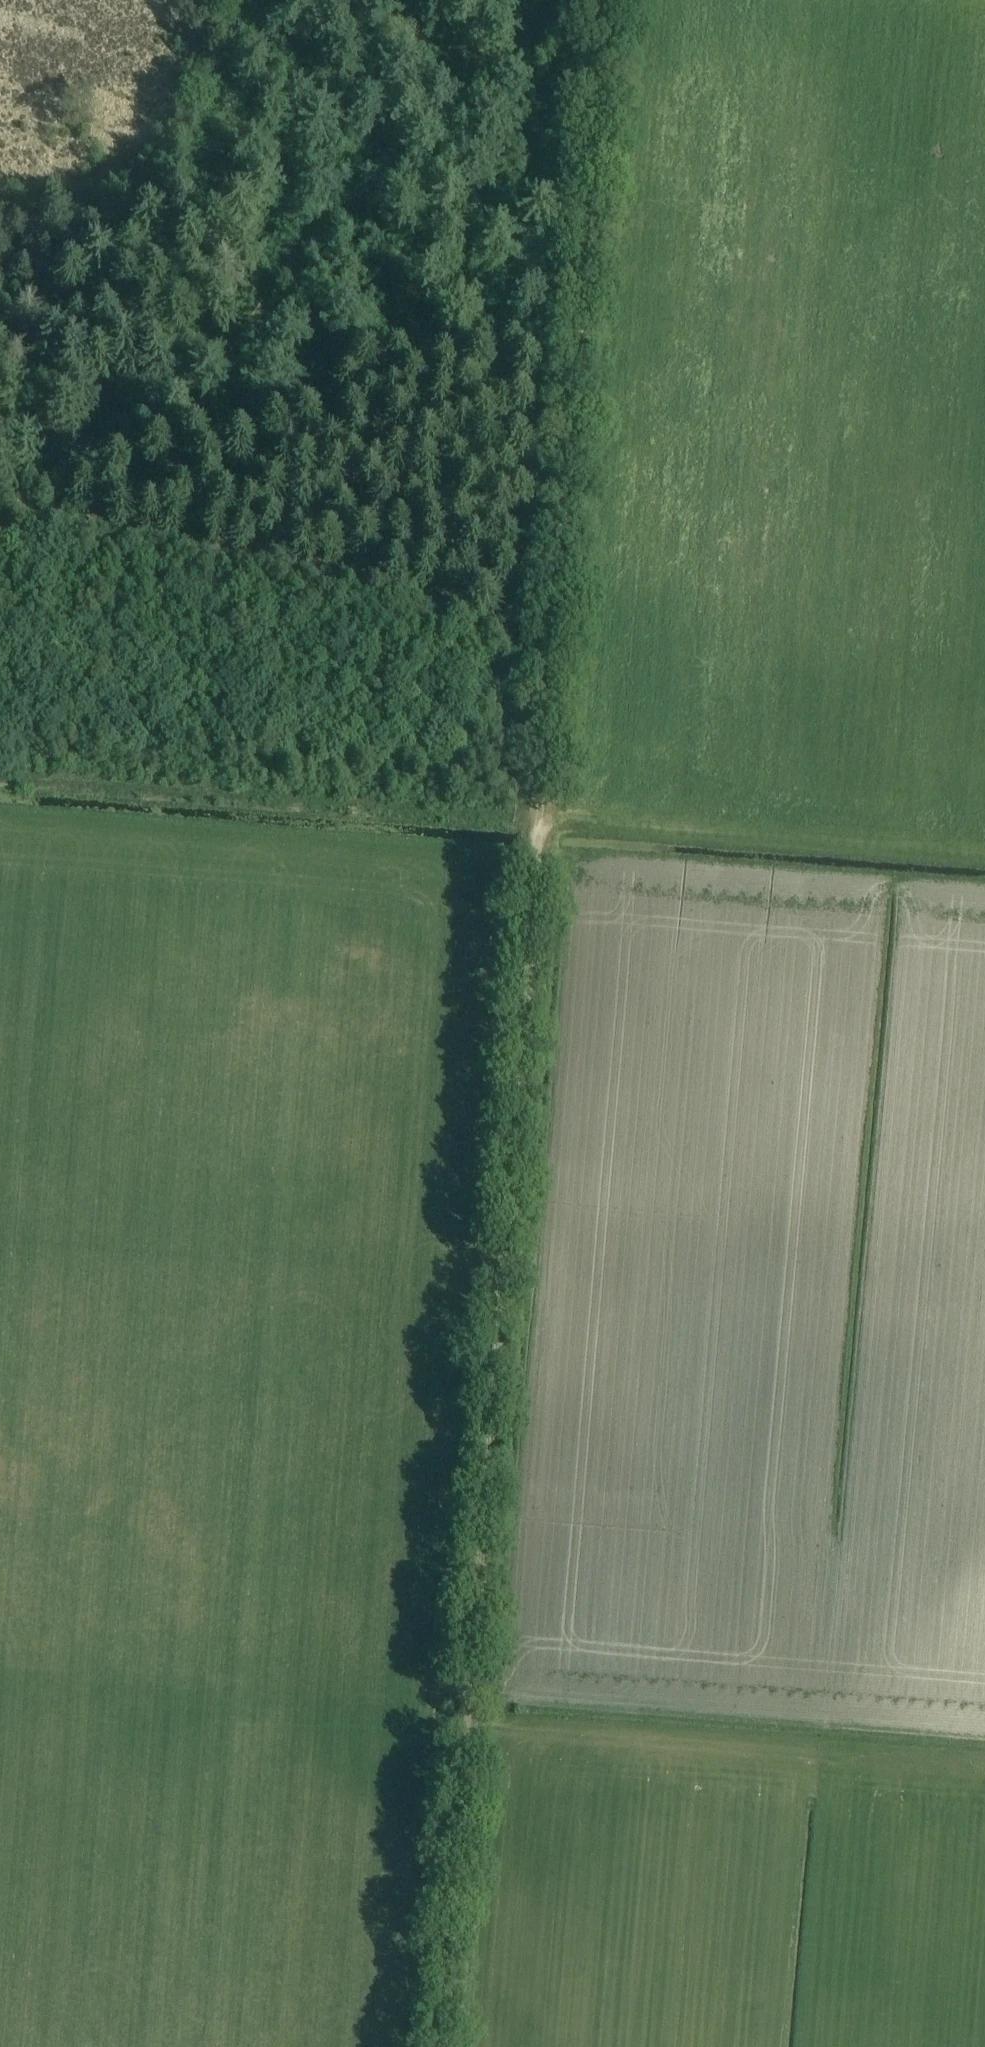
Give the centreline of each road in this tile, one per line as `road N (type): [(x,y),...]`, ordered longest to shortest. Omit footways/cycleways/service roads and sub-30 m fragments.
road 1 (track): [(441,2046),(603,67)]
road 2 (track): [(0,530),(37,511),(96,449),(222,362),(285,270),(348,215),(508,159),(564,120),(603,67)]
road 3 (track): [(0,771),(542,814)]

